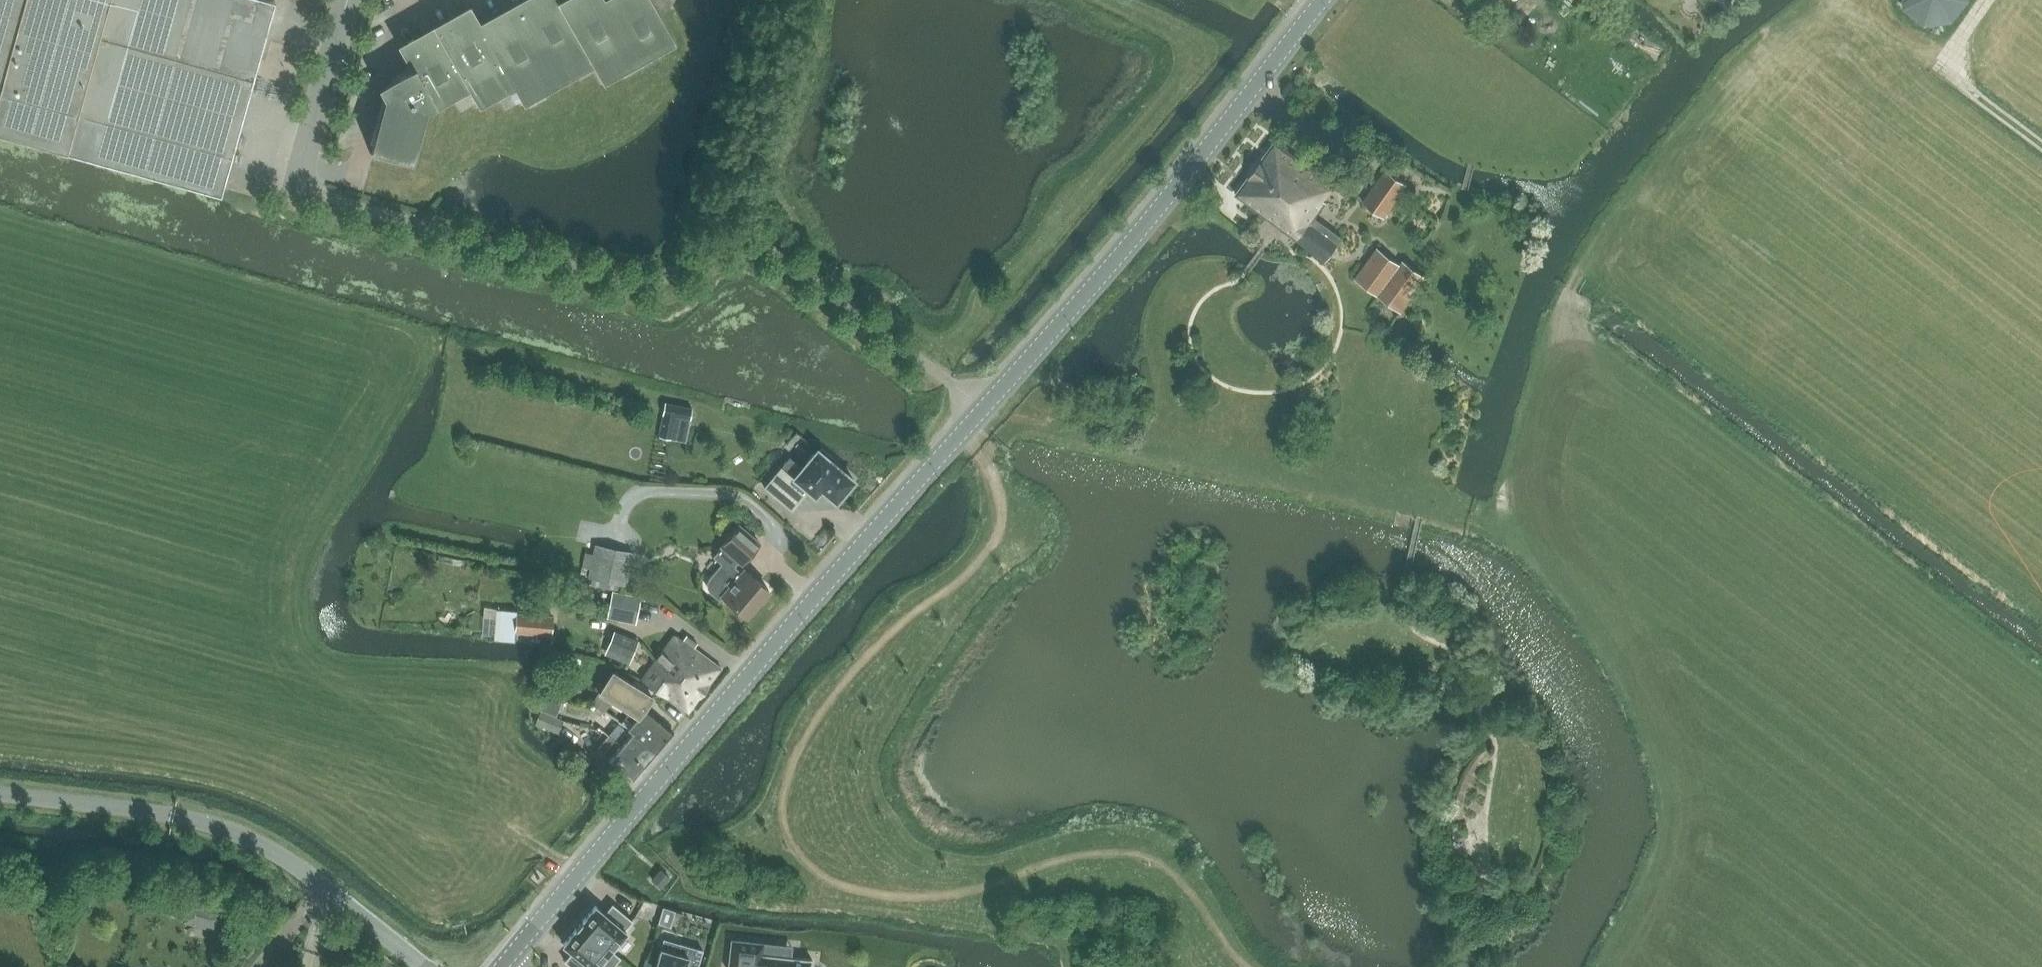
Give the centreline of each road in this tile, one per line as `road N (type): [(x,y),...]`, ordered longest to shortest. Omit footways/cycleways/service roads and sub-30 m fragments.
road 1 (tertiary): [(506,963),(1330,0)]
road 2 (unclassified): [(424,966),(246,838),(165,815),(0,797)]
road 3 (unclassified): [(348,0),(295,189)]
road 4 (track): [(2041,139),(1972,88),(1948,53),(1985,0)]

